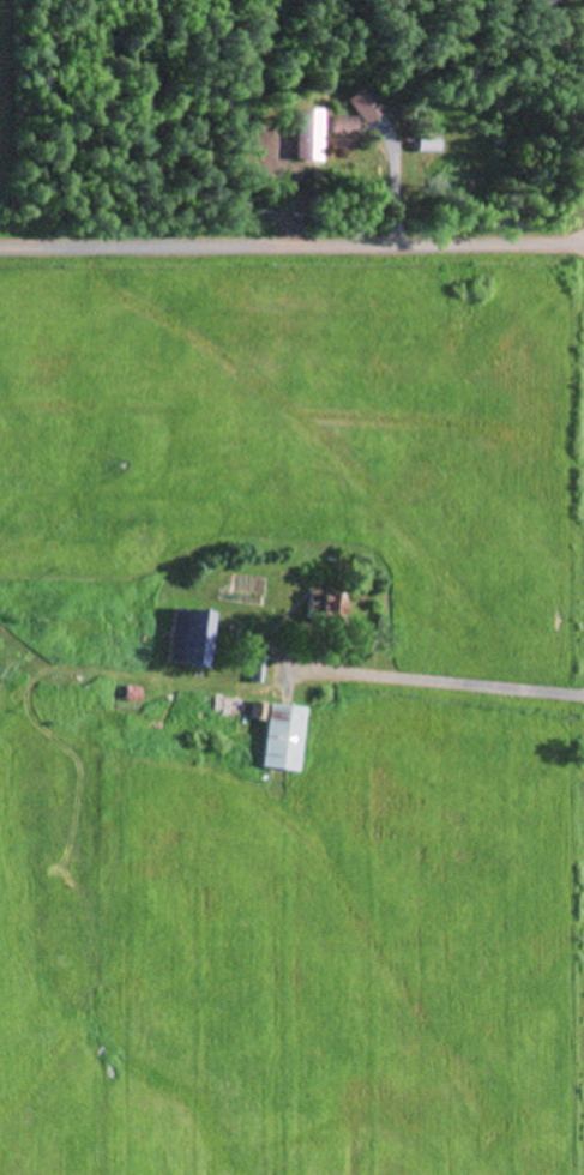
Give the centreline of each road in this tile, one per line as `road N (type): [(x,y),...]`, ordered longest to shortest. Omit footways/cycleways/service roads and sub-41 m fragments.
road 1 (residential): [(583,240),(0,245)]

